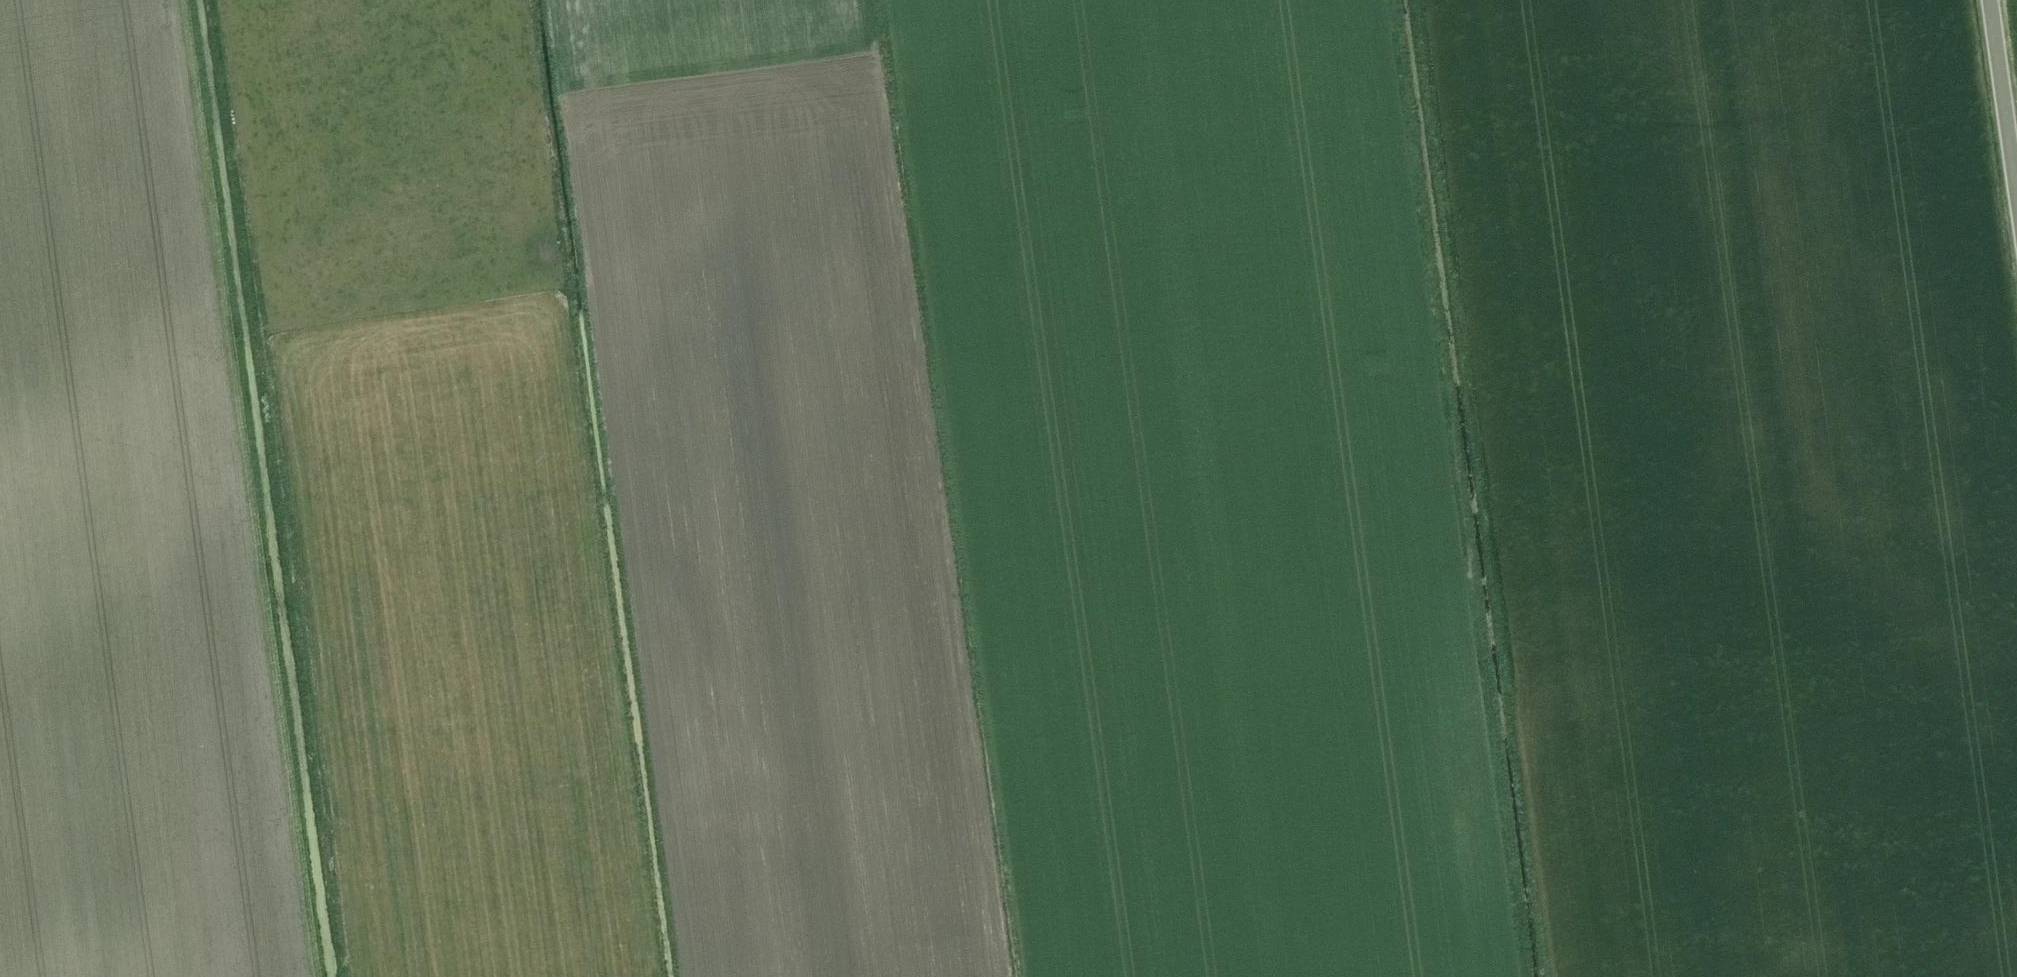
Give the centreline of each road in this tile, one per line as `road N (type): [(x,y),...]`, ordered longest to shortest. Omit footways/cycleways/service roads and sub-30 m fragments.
road 1 (unclassified): [(2016,173),(1993,0)]

